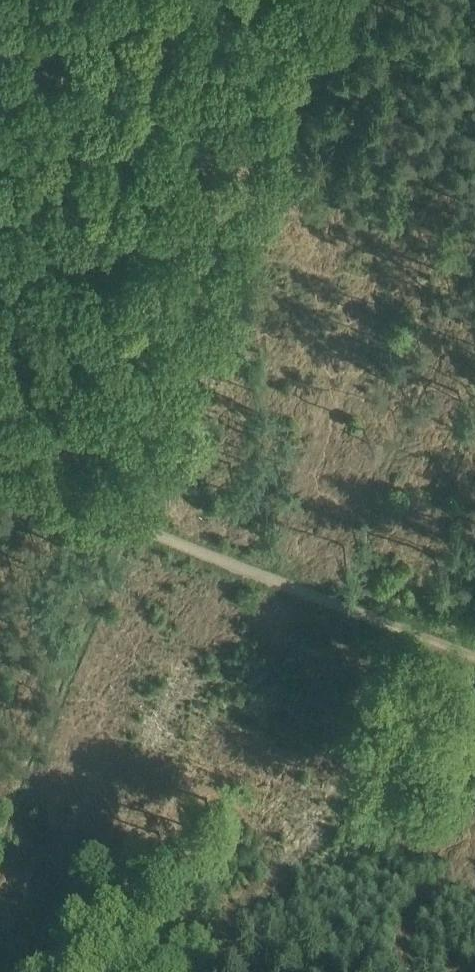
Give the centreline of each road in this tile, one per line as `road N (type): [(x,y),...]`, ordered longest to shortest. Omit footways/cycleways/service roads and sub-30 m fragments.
road 1 (track): [(320,0),(124,510)]
road 2 (track): [(474,629),(256,564),(124,510)]
road 3 (track): [(124,510),(0,832)]
road 4 (track): [(124,510),(0,460)]

